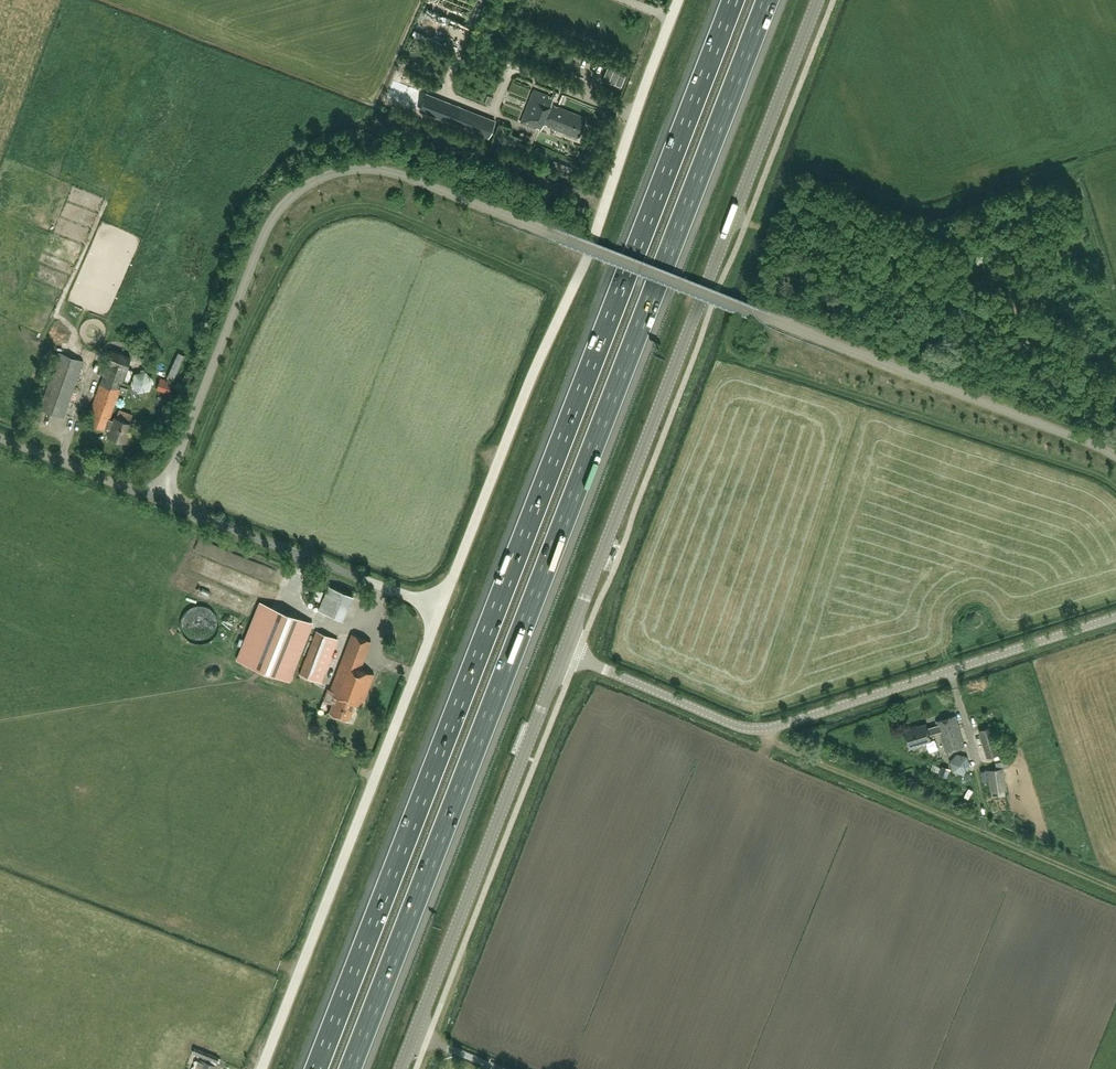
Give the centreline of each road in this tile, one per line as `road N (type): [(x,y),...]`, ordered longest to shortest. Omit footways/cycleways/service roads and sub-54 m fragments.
road 1 (motorway): [(733,0),(316,1068)]
road 2 (motorway): [(352,1068),(769,0)]
road 3 (unclassified): [(565,651),(818,0)]
road 4 (unclassified): [(440,609),(587,256),(678,0)]
road 5 (unclassified): [(161,501),(269,229),(309,187),(343,172),(393,174),(558,237)]
road 6 (unclassified): [(1115,455),(558,237)]
road 7 (unclassified): [(565,651),(732,724),(762,728),(1115,616)]
road 8 (unclassified): [(262,1068),(440,609)]
road 9 (unclassified): [(401,1068),(565,651)]
road 10 (track): [(1115,891),(774,741),(762,728)]
road 11 (unclassified): [(440,609),(161,501)]
road 12 (unclassified): [(161,501),(0,438)]

